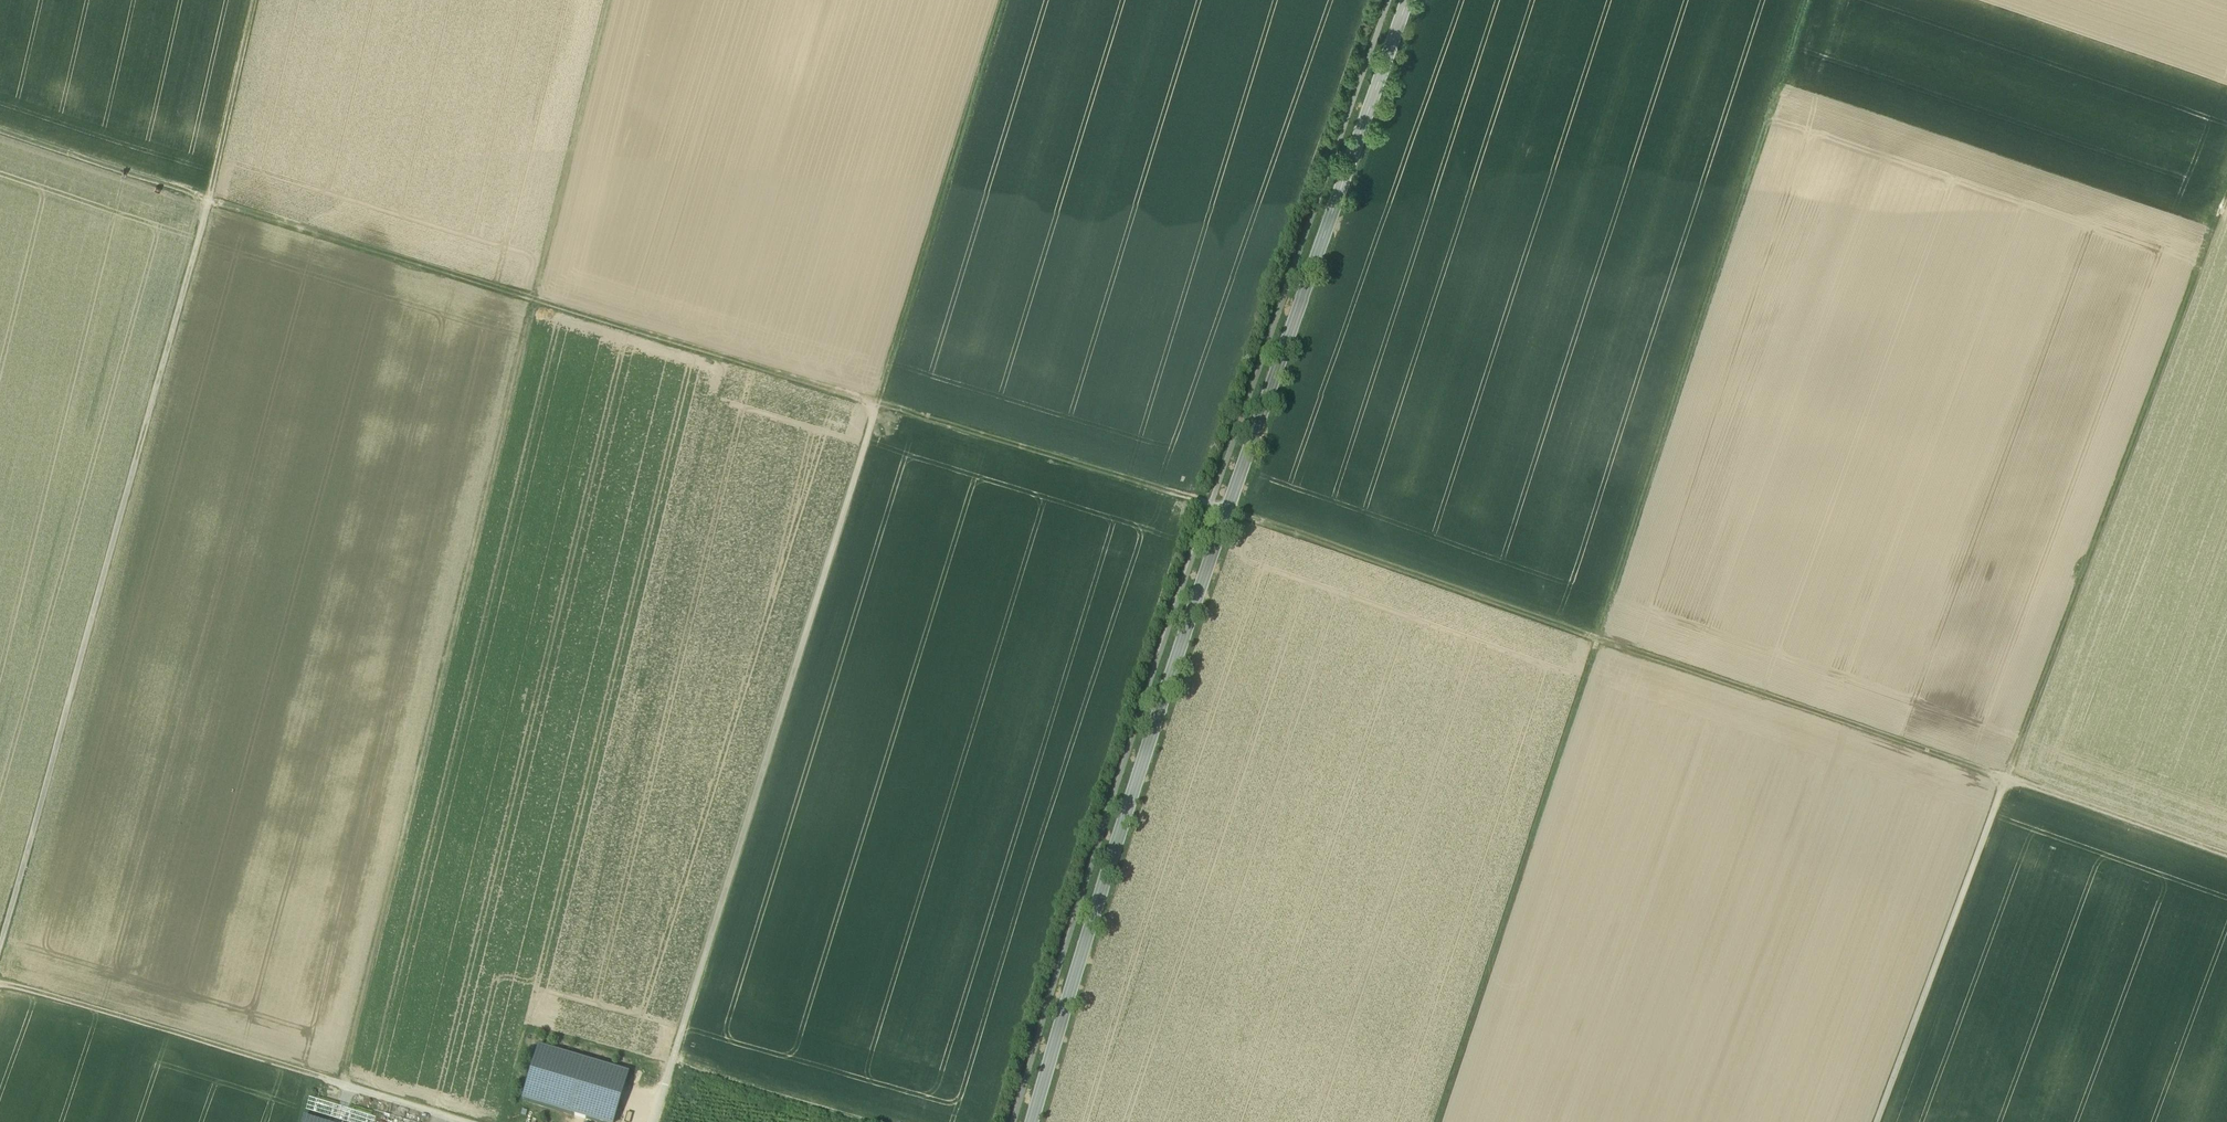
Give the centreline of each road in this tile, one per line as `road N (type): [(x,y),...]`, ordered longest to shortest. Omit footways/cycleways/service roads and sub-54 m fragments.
road 1 (unclassified): [(1032,1121),(1176,658),(1406,0)]
road 2 (track): [(1807,0),(1595,639),(1448,1121)]
road 3 (track): [(2226,860),(1209,507)]
road 4 (track): [(1876,1121),(2226,191)]
road 5 (track): [(875,409),(0,136)]
road 6 (track): [(339,1084),(534,306)]
road 7 (track): [(672,1058),(875,409)]
road 8 (track): [(0,950),(136,463)]
road 9 (track): [(262,0),(136,463)]
road 10 (track): [(875,409),(1012,0)]
road 11 (track): [(875,409),(1209,507)]
road 12 (track): [(0,985),(328,1080)]
road 13 (track): [(617,0),(534,306)]

